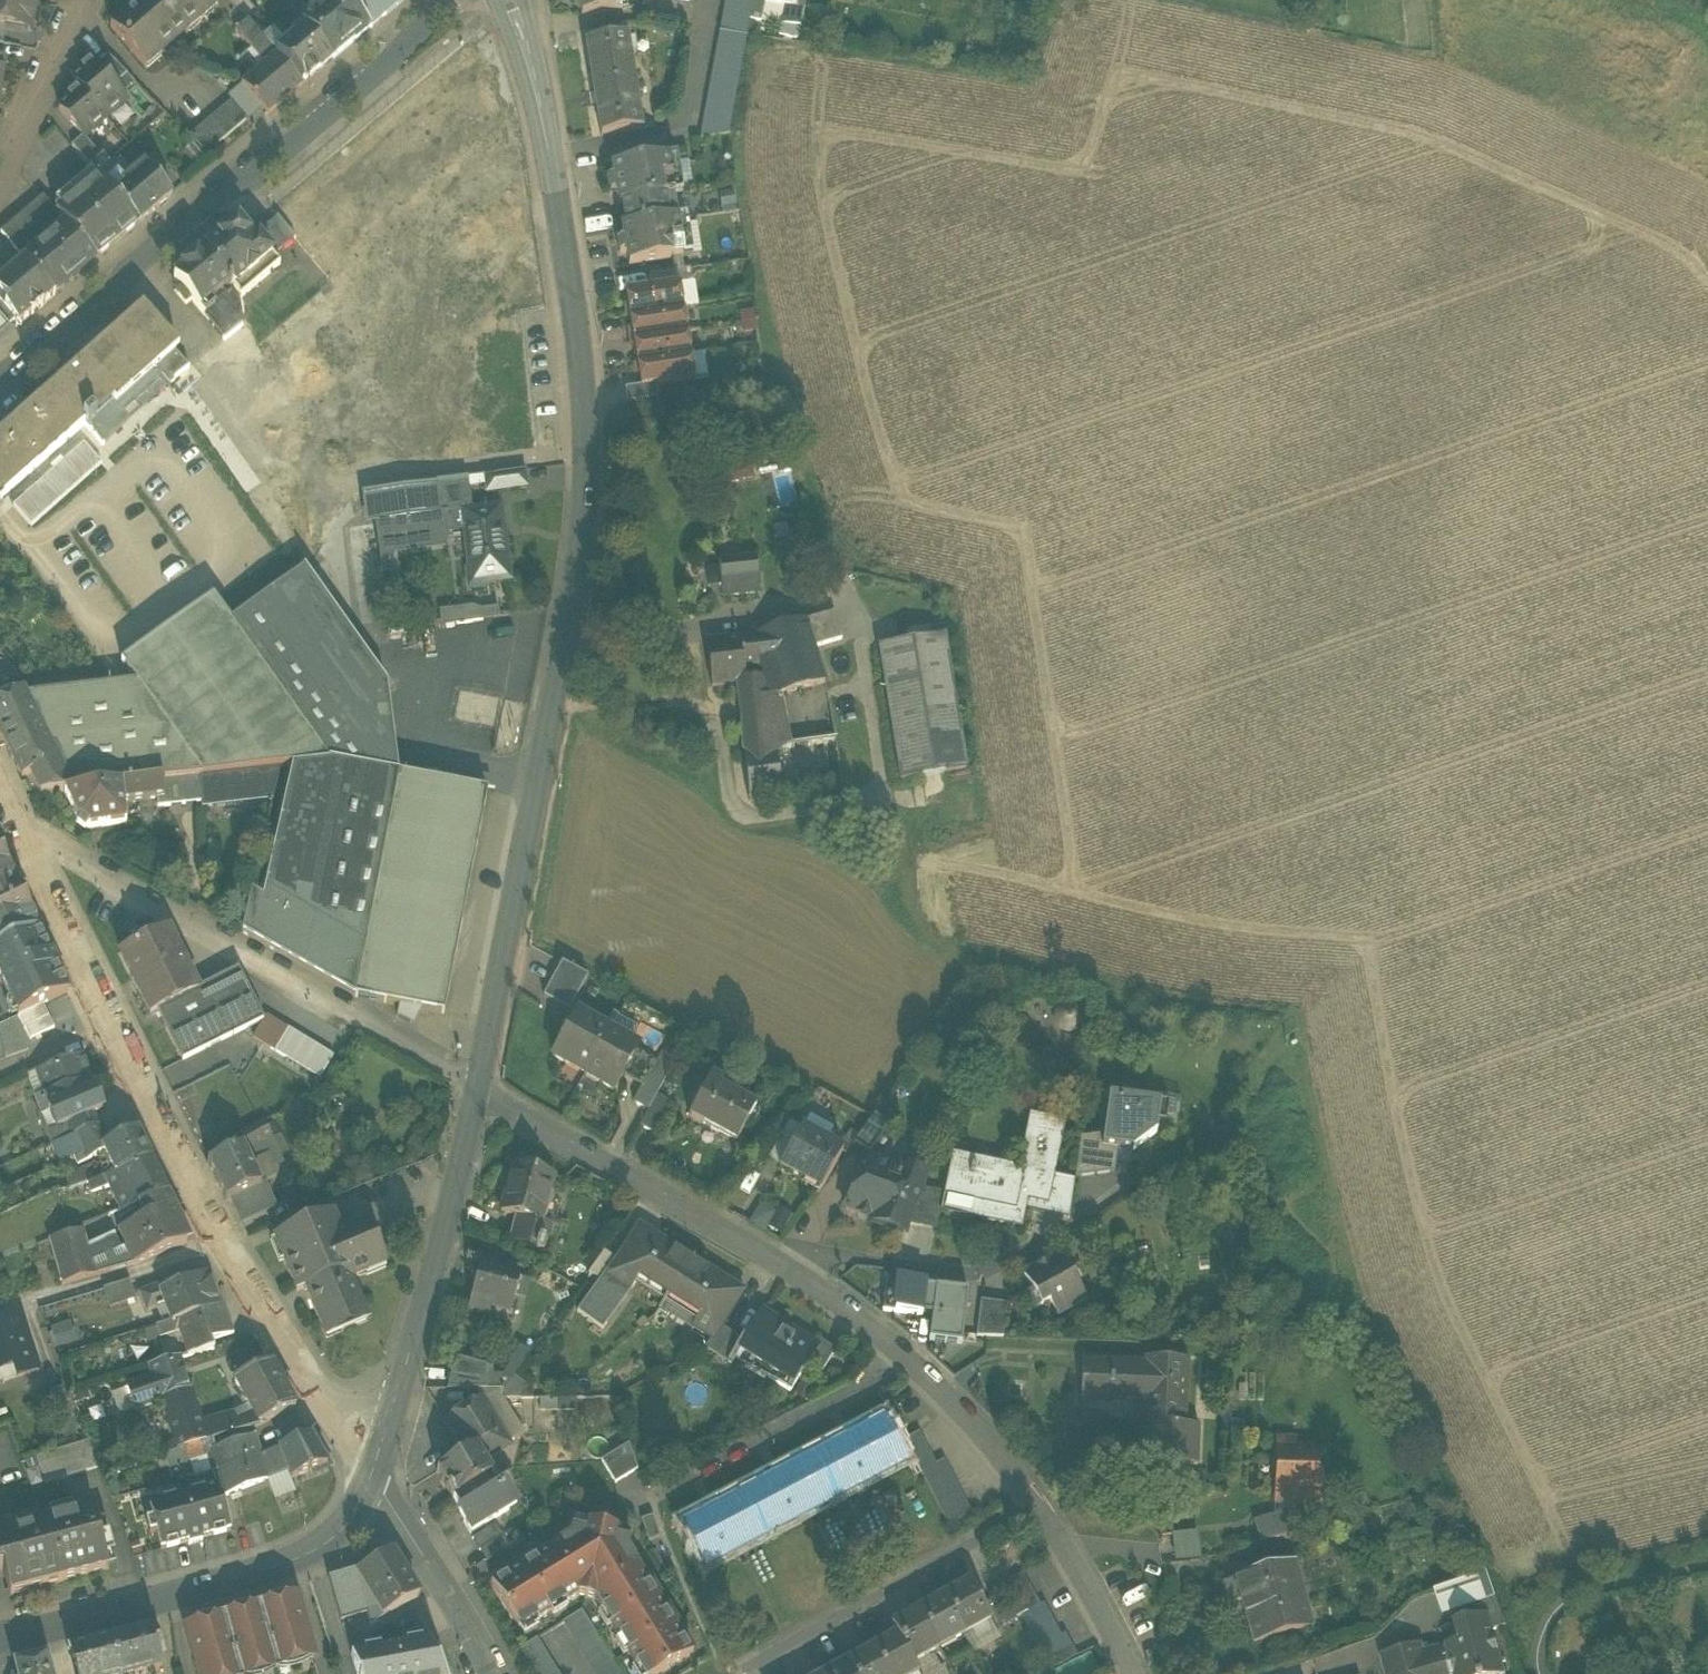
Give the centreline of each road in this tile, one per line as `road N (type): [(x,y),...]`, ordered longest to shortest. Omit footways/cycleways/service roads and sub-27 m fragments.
road 1 (tertiary): [(510,0),(539,107),(577,331),(588,476),(565,645),(481,1098)]
road 2 (residential): [(438,0),(0,389)]
road 3 (track): [(16,825),(481,1098)]
road 4 (residential): [(114,1028),(220,1239),(374,1478)]
road 5 (residential): [(806,1283),(907,1360),(977,1429),(1075,1564),(1135,1673)]
road 6 (residential): [(806,1283),(843,1257),(980,1276),(1074,1224),(1219,1114)]
road 7 (tertiary): [(0,1633),(65,1629),(262,1575),(339,1535),(374,1478)]
road 8 (tertiary): [(481,1098),(374,1478)]
road 9 (residential): [(481,1098),(806,1283)]
road 10 (residential): [(0,794),(114,1028)]
road 11 (unclassified): [(374,1478),(488,1673)]
road 12 (residential): [(82,0),(0,178)]
road 13 (residential): [(0,1070),(114,1028)]

